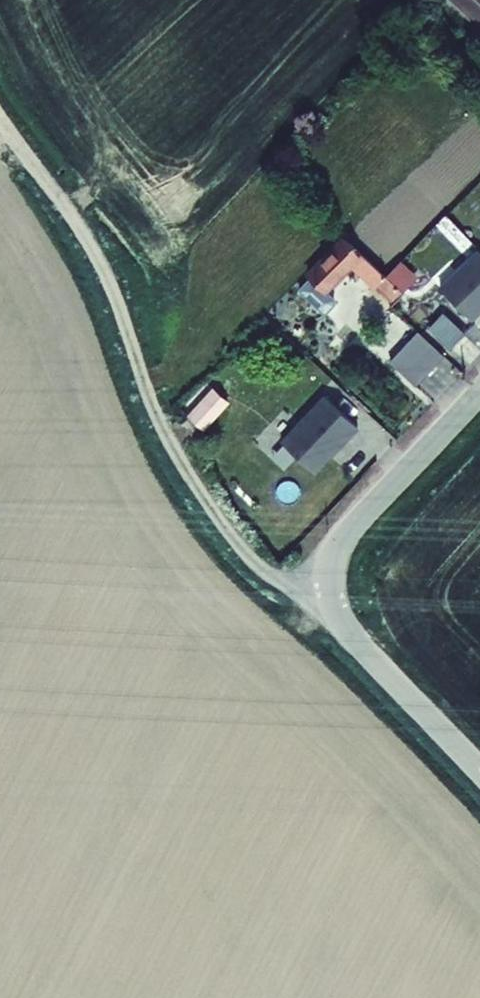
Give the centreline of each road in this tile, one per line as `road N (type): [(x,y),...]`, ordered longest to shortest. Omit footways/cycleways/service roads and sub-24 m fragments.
road 1 (track): [(0,113),(100,259),(154,408),(202,499),(259,568),(349,632)]
road 2 (residential): [(479,392),(349,534),(331,584),(361,647),(479,773)]

